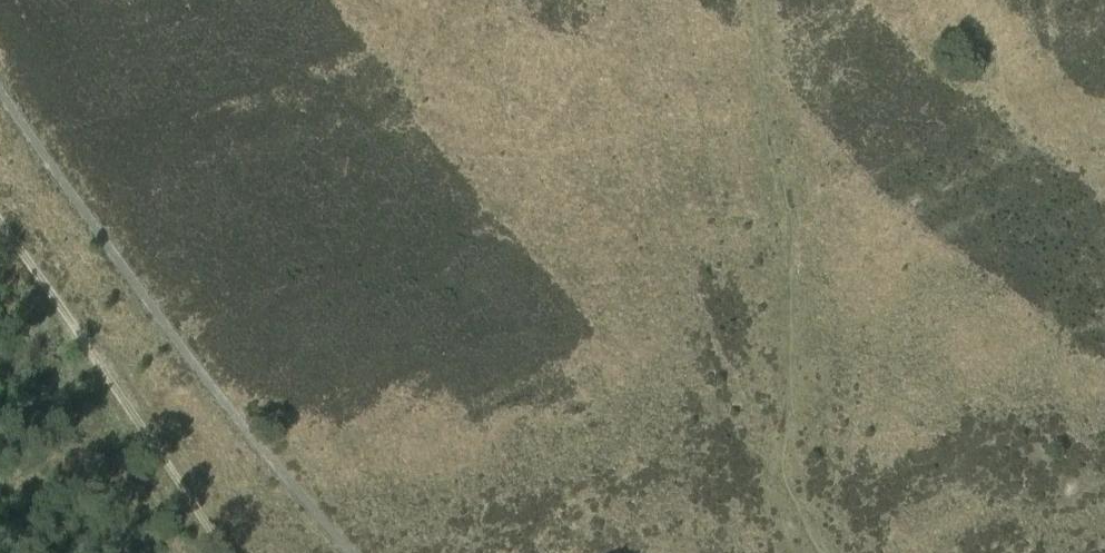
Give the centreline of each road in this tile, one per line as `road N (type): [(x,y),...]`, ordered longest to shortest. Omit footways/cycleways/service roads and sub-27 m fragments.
road 1 (track): [(0,224),(133,410),(222,552)]

